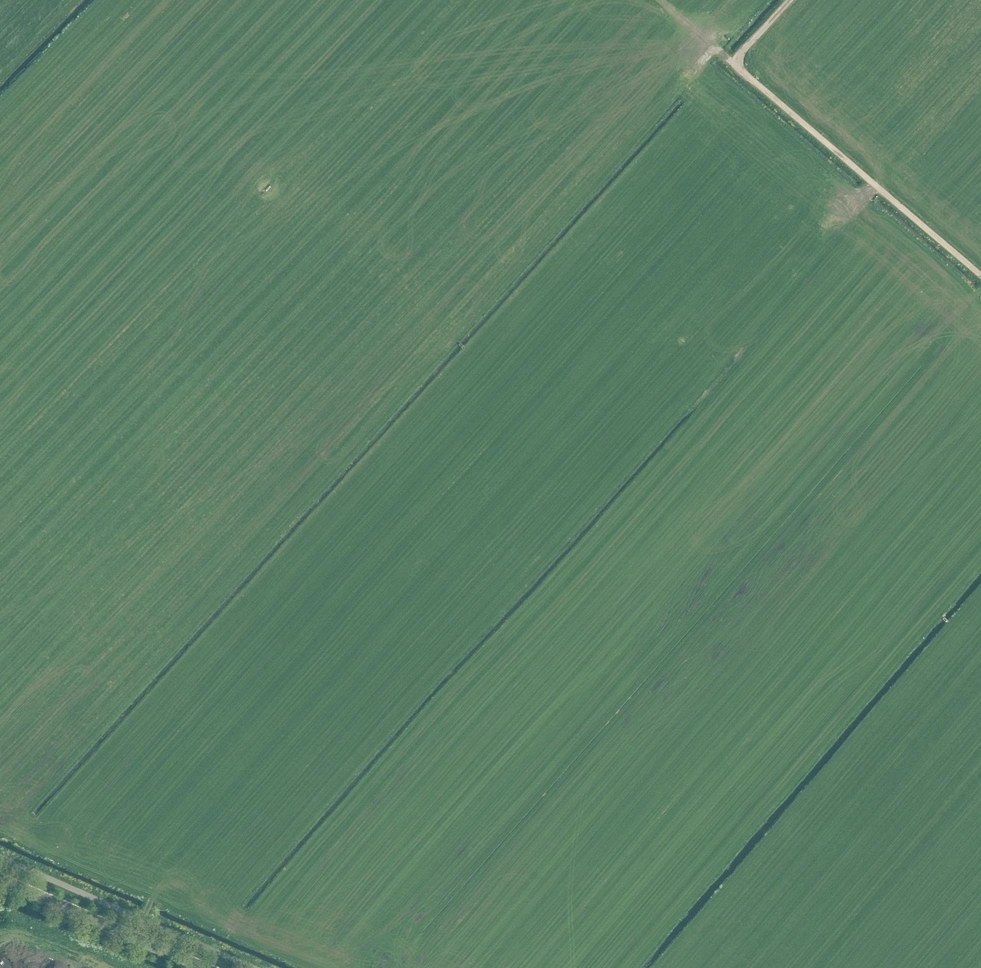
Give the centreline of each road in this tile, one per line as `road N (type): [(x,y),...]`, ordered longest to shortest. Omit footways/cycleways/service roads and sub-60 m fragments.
road 1 (secondary): [(209,967),(0,876)]

